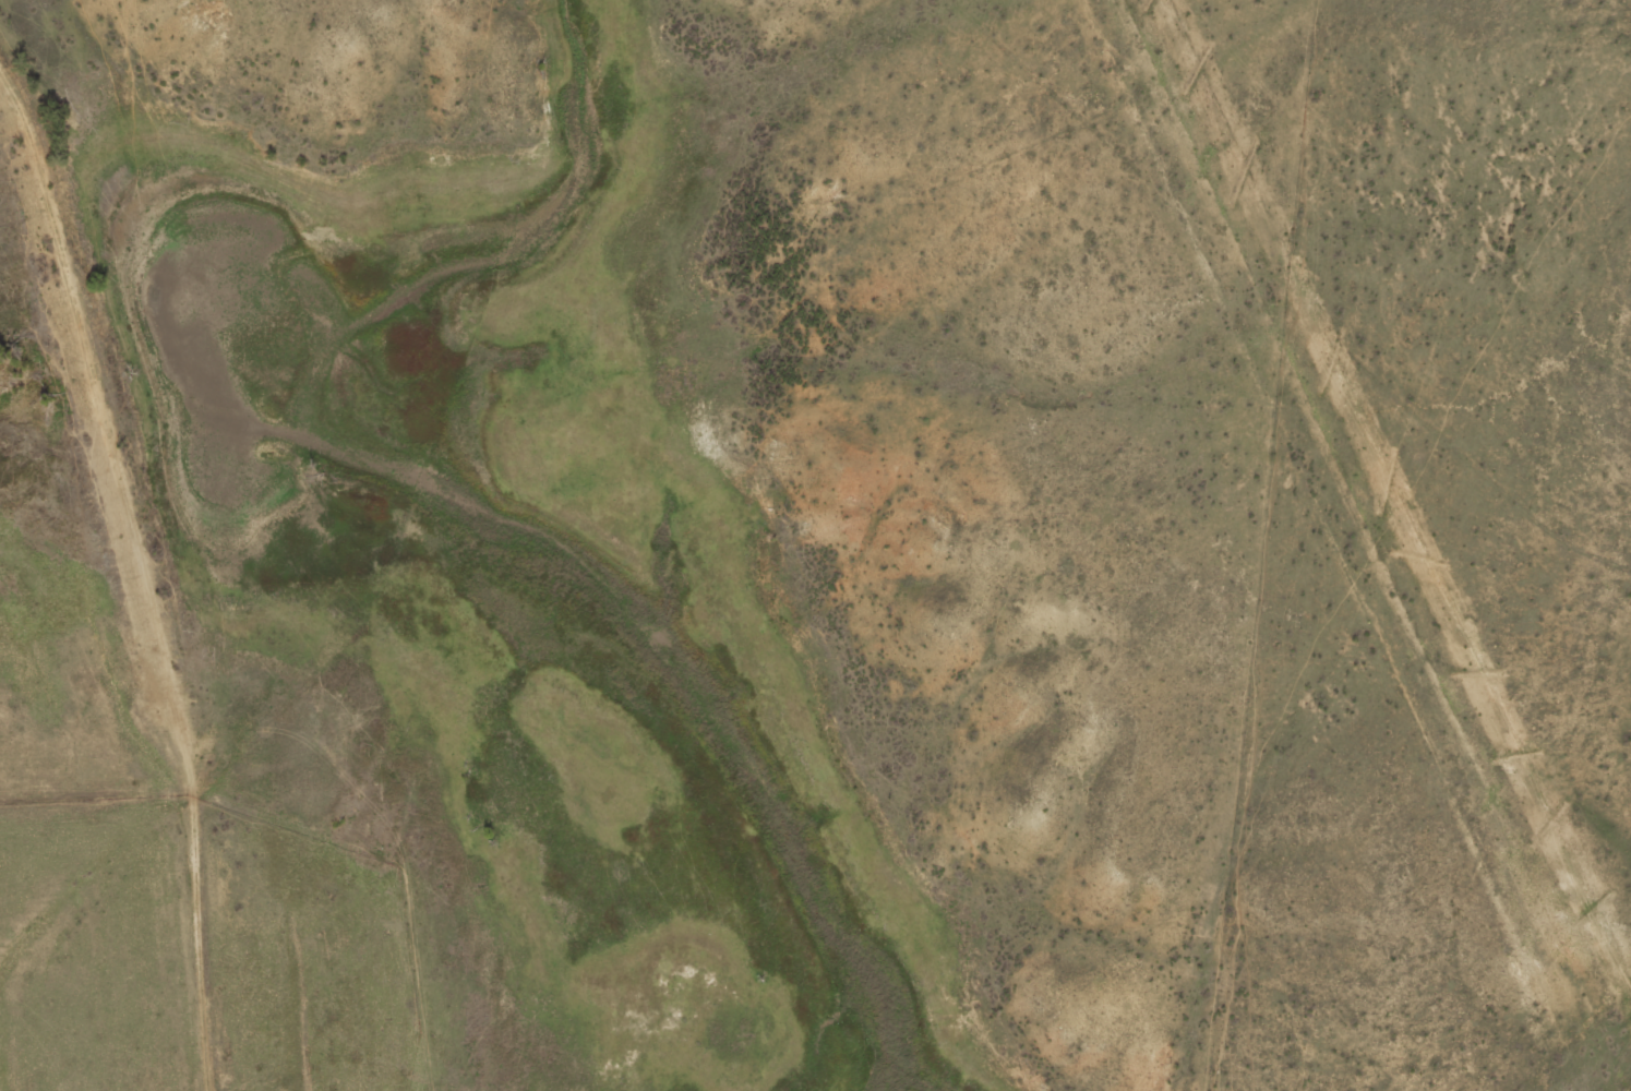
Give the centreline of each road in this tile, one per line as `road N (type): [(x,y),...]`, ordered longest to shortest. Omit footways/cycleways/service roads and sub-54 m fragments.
road 1 (track): [(874,0),(1050,167),(1518,559),(1561,592),(1630,605)]
road 2 (residential): [(169,1090),(202,975),(202,912),(0,195)]

